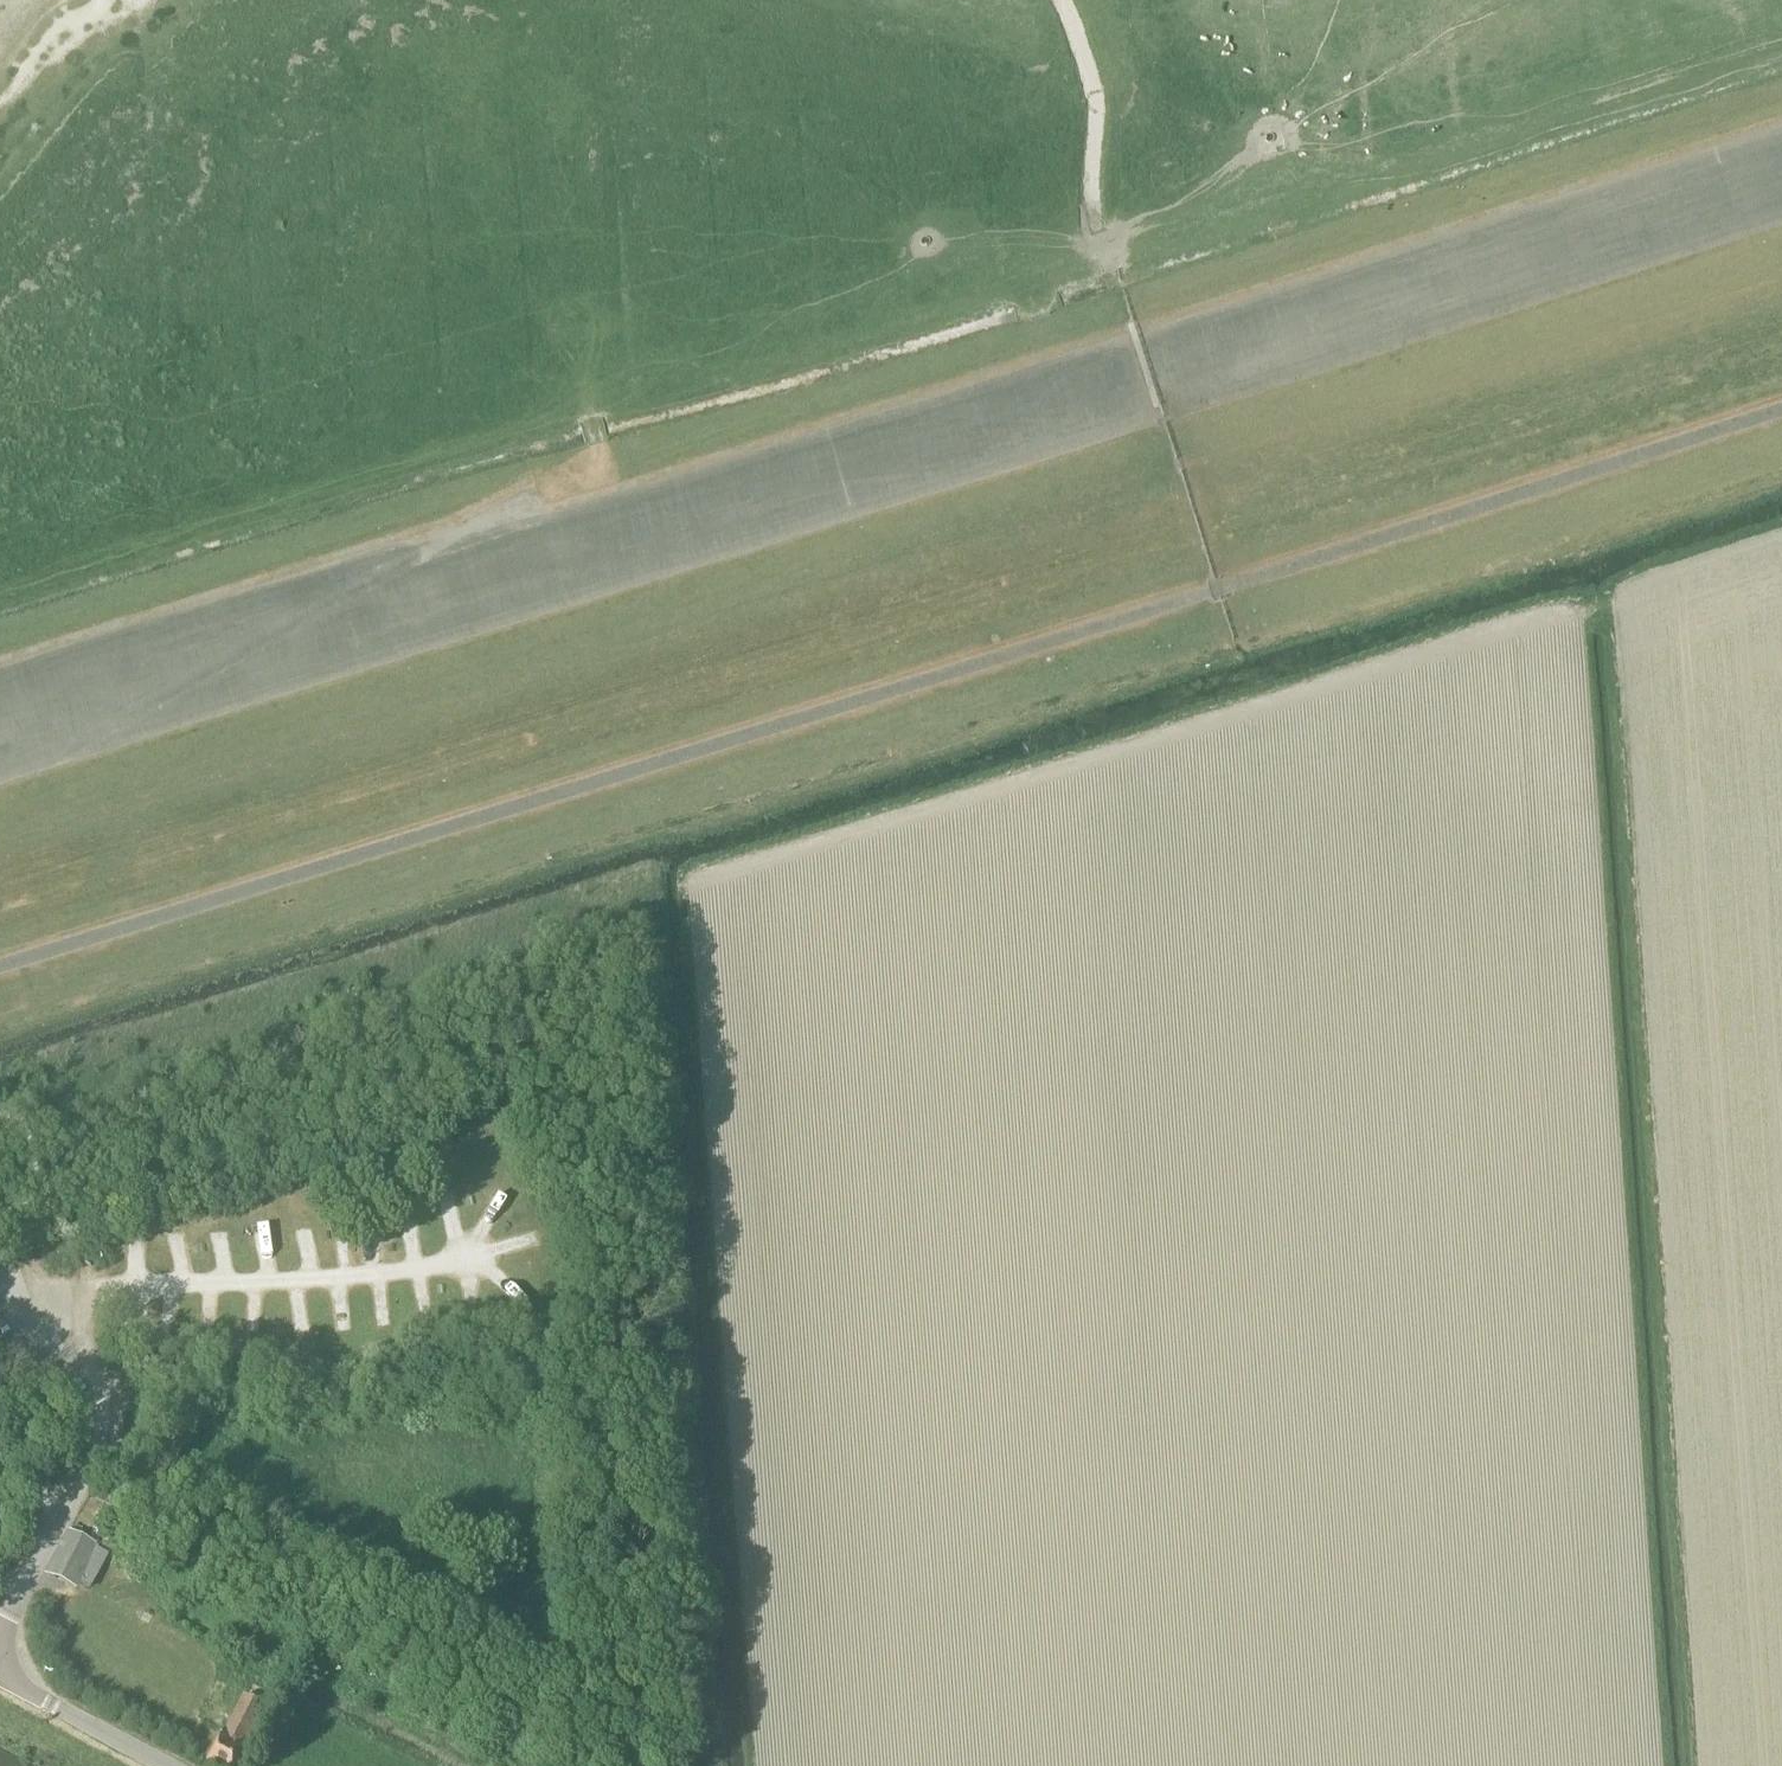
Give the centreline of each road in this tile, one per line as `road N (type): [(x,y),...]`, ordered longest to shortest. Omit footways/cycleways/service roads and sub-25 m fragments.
road 1 (unclassified): [(0,967),(1781,409)]
road 2 (unclassified): [(161,1765),(0,1679)]

